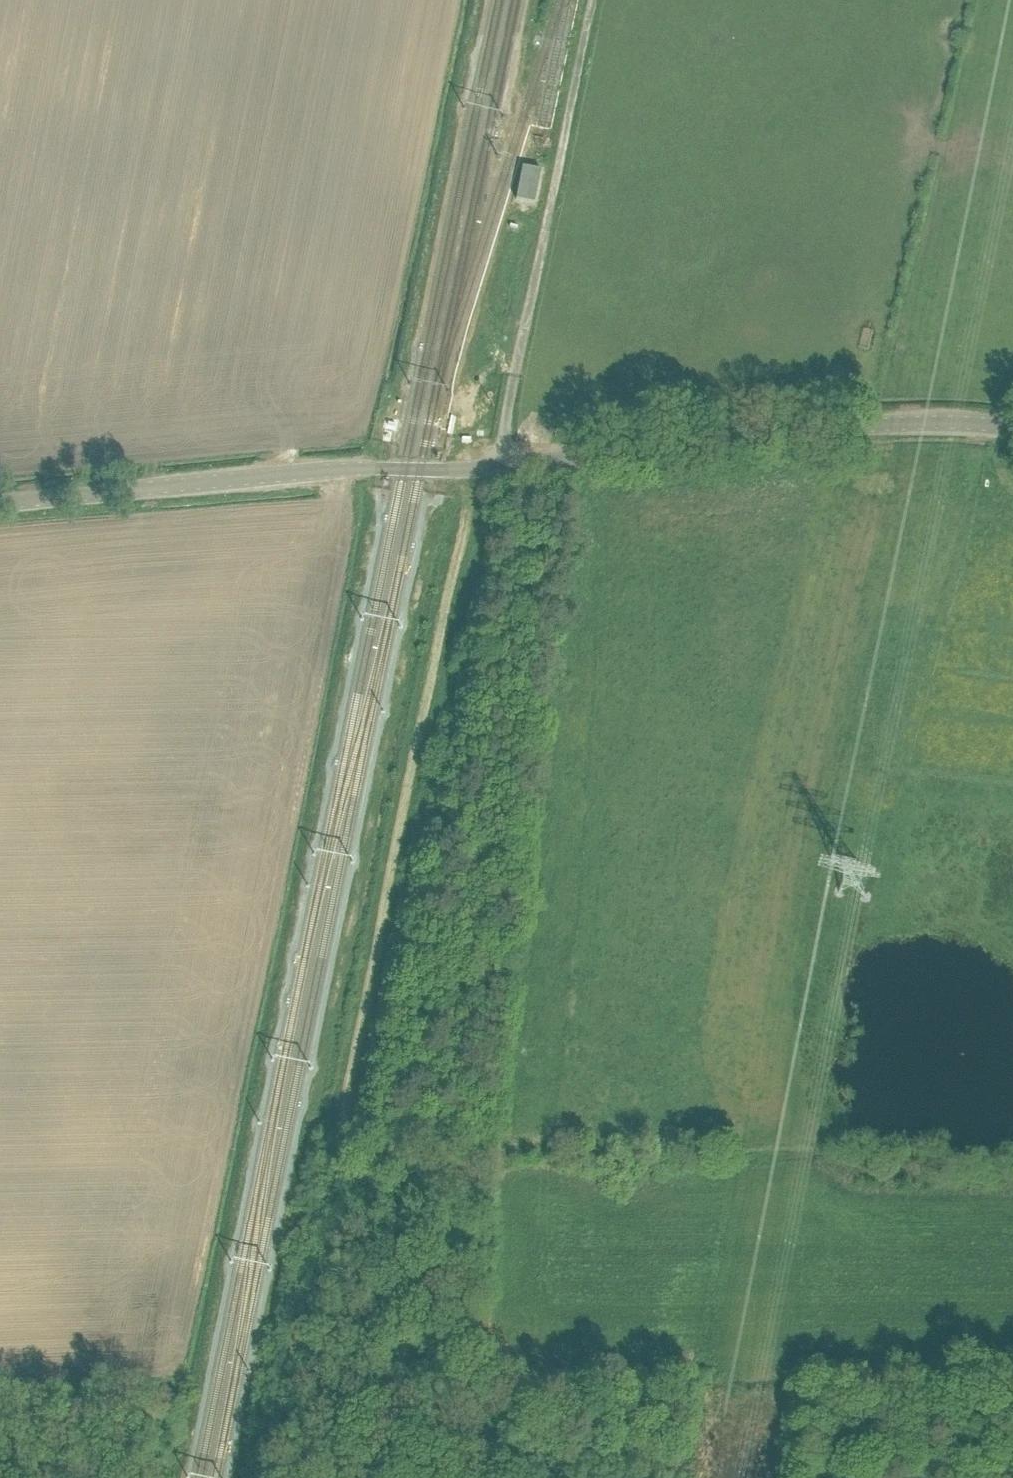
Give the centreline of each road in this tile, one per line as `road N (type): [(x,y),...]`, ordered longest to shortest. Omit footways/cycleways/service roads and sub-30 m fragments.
road 1 (tertiary): [(1012,428),(984,421),(887,424),(499,466),(345,470),(0,504)]

